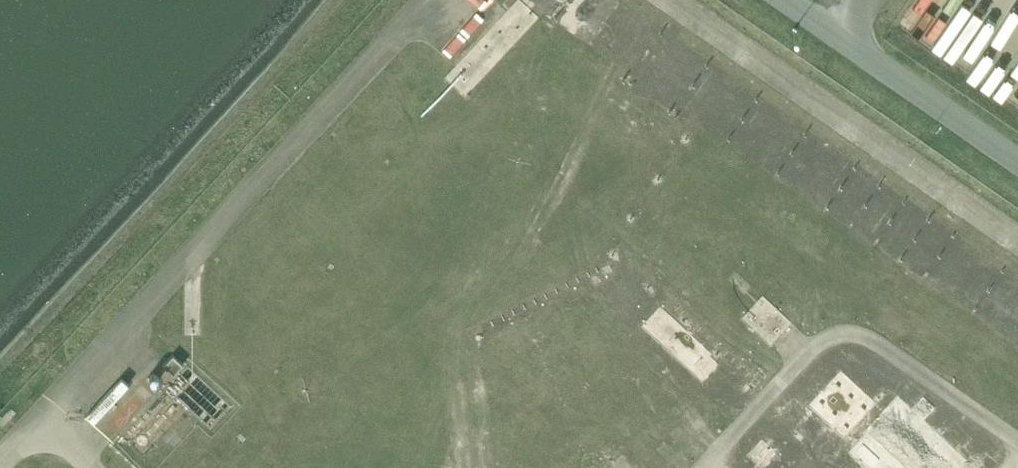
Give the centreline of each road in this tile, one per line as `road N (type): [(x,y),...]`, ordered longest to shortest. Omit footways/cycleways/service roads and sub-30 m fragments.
road 1 (unclassified): [(786,0),(1017,162)]

